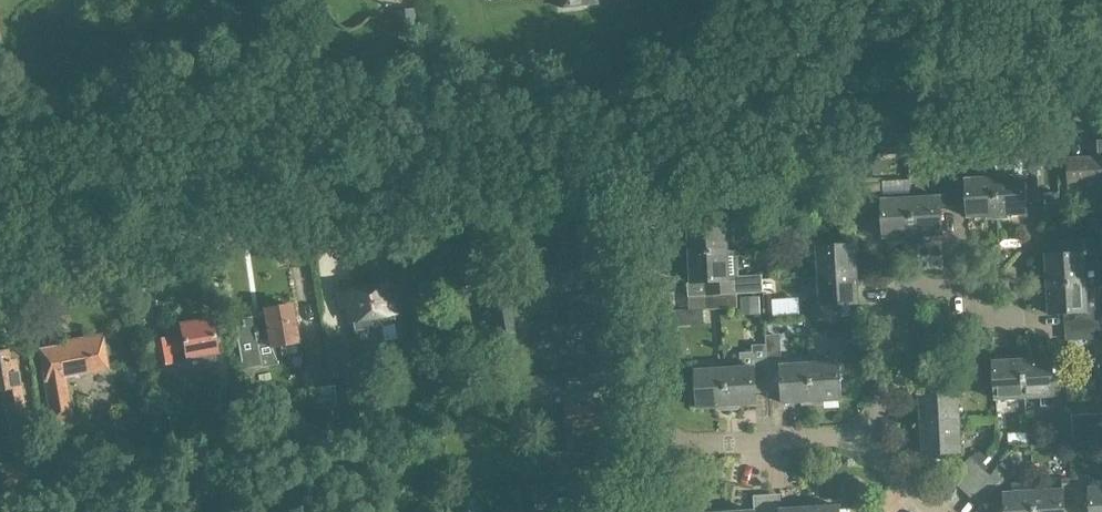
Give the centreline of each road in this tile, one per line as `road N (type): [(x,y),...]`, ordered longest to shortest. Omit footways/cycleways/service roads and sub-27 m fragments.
road 1 (tertiary): [(0,263),(642,156)]
road 2 (tertiary): [(642,156),(1101,72)]
road 3 (residential): [(655,445),(642,156)]
road 4 (track): [(10,261),(0,191),(7,176),(37,160),(54,131),(47,106),(0,62)]
road 5 (residential): [(655,445),(842,443)]
road 6 (residential): [(941,511),(842,443)]

